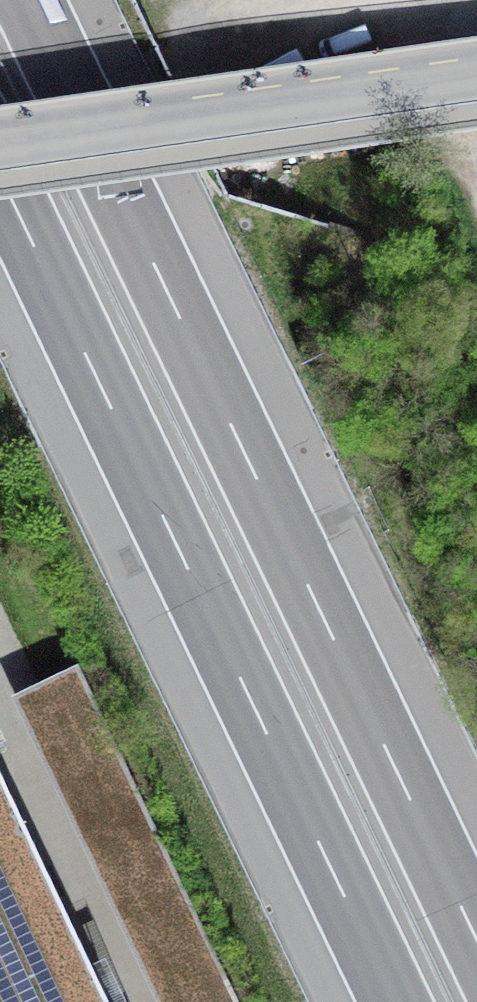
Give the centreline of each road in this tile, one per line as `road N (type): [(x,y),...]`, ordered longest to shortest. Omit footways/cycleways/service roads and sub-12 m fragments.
road 1 (motorway): [(476,939),(28,0)]
road 2 (motorway): [(0,176),(395,1001)]
road 3 (tertiary): [(476,79),(0,143)]
road 4 (track): [(441,0),(476,180)]

